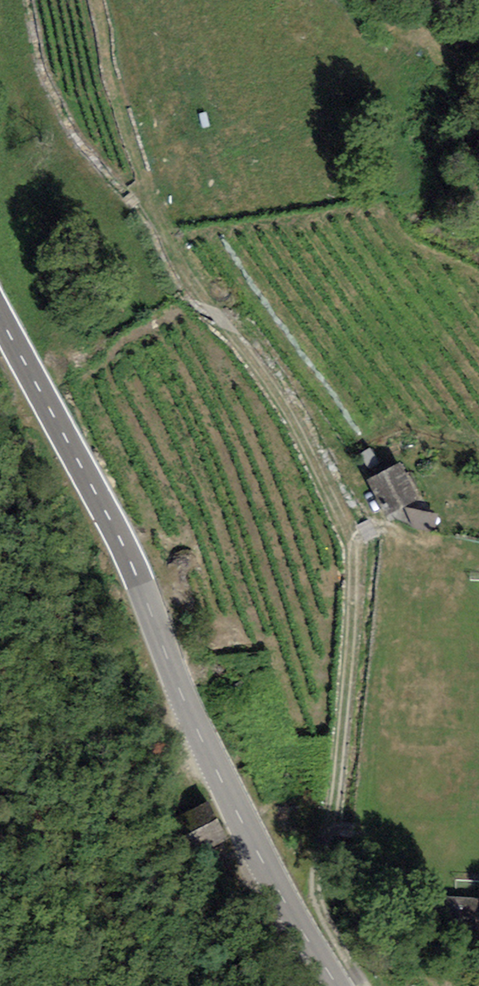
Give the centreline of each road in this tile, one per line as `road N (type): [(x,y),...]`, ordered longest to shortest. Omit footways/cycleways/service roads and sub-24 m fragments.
road 1 (track): [(363,985),(328,925),(316,875),(331,826),(353,552),(278,396),(179,260),(148,193)]
road 2 (tertiary): [(337,985),(258,853),(112,524),(0,319)]

